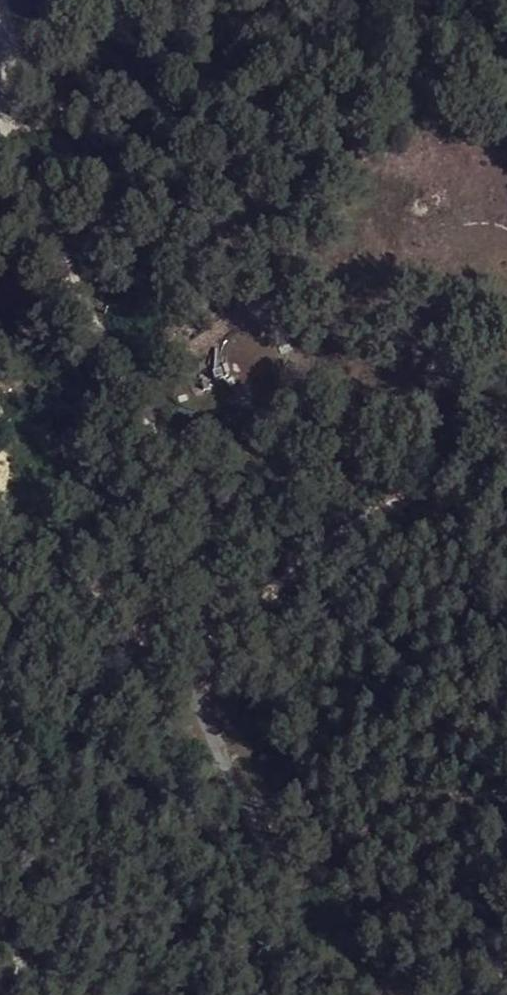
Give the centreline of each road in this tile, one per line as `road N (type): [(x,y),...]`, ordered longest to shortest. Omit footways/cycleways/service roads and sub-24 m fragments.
road 1 (track): [(200,671),(174,515),(129,378),(53,233),(6,102),(0,27)]
road 2 (track): [(506,421),(453,464),(309,549),(200,671)]

